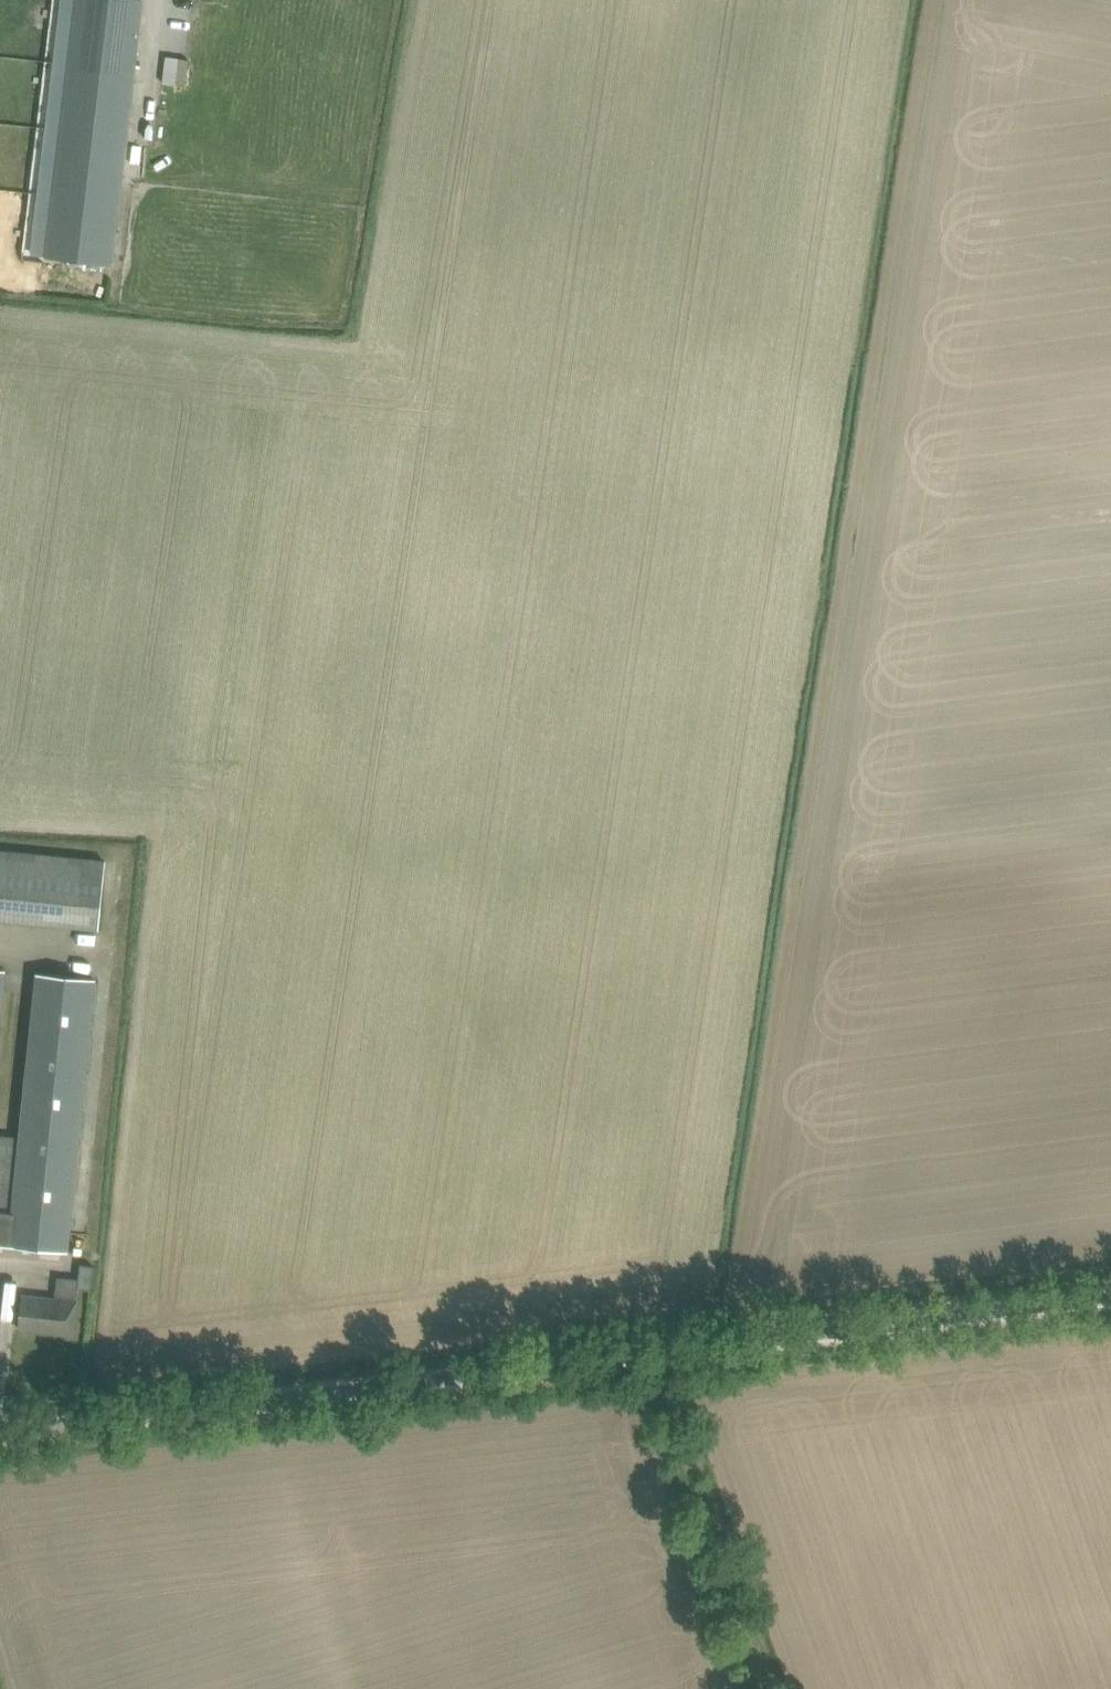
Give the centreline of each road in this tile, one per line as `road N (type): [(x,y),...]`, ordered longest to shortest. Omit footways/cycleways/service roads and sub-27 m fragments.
road 1 (unclassified): [(0,1429),(1110,1293)]

